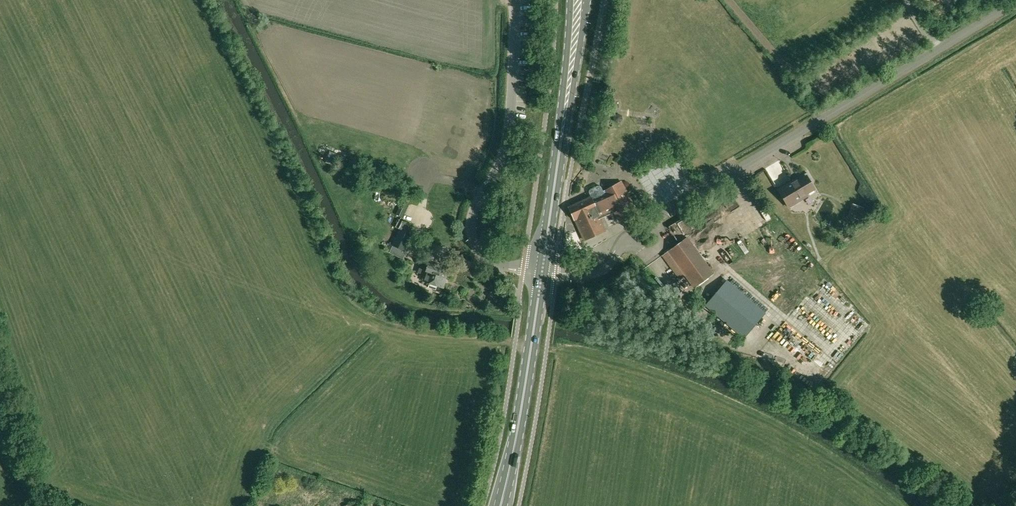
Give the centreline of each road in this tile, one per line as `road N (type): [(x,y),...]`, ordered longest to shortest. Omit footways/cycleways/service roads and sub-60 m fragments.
road 1 (unclassified): [(1015,3),(636,230),(600,271),(543,272)]
road 2 (unclassified): [(543,272),(499,263),(472,231),(510,130),(515,0)]
road 3 (secondary): [(499,505),(517,443),(543,272)]
road 4 (secondary): [(543,272),(575,53)]
road 5 (unclassified): [(49,505),(0,366)]

